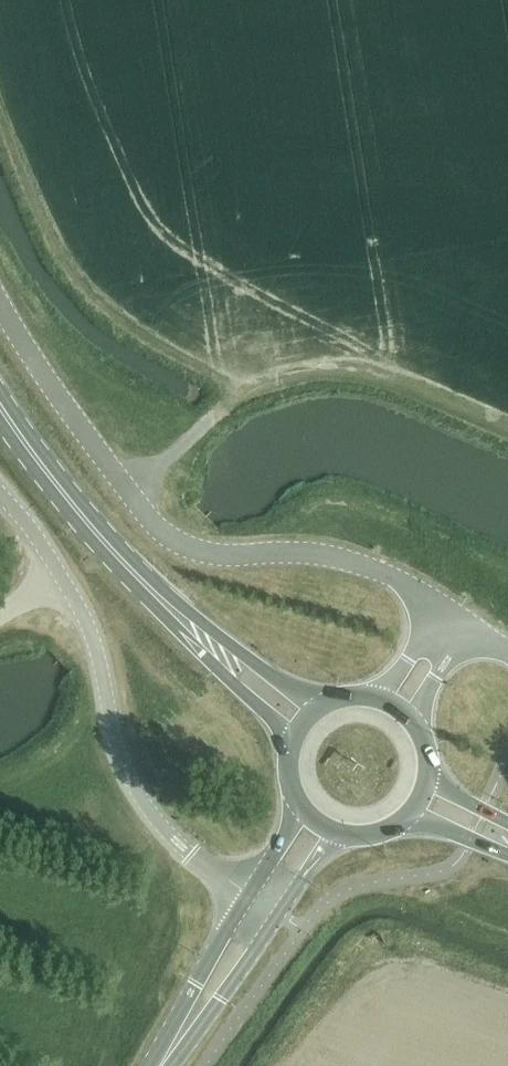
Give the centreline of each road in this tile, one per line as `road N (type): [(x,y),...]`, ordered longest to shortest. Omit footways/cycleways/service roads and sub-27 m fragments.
road 1 (unclassified): [(442,605),(344,559),(214,553),(165,535),(0,303)]
road 2 (unclassified): [(249,894),(193,857),(146,807),(112,731),(83,614),(0,494)]
road 3 (primary): [(143,582),(0,404)]
road 4 (primary): [(143,582),(292,744)]
road 5 (primary): [(323,705),(143,582)]
road 6 (secondary): [(249,894),(158,1065)]
road 7 (secondary): [(163,1065),(279,914)]

